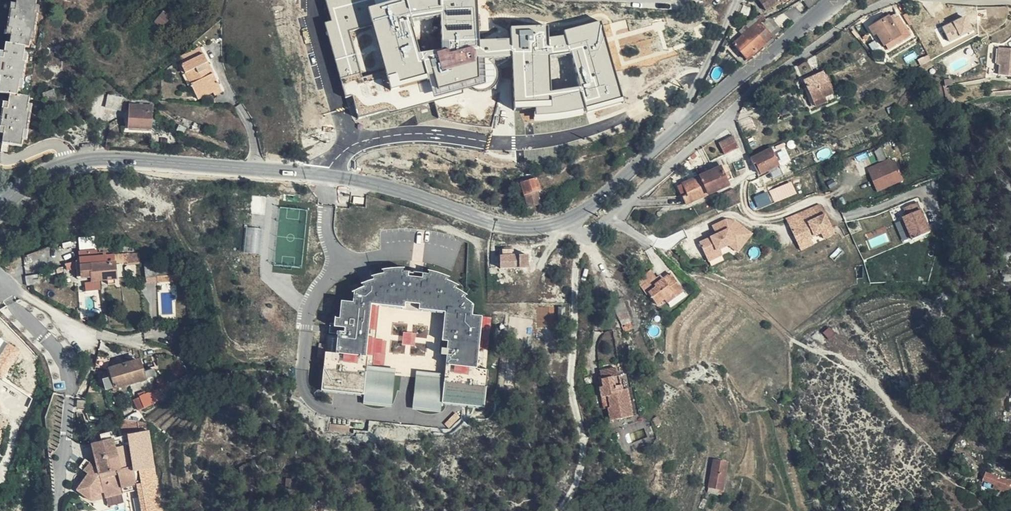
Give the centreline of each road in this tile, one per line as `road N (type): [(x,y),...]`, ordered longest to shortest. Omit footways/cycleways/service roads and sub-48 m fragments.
road 1 (residential): [(569,220),(579,232),(596,230),(769,77),(854,17),(894,0)]
road 2 (tertiary): [(0,208),(47,170),(95,158),(329,176)]
road 3 (tertiary): [(329,176),(388,184),(493,222),(569,220)]
road 4 (tertiary): [(685,125),(830,0)]
road 5 (unclassified): [(484,141),(374,138),(340,154),(329,176)]
road 6 (tertiary): [(569,220),(685,125)]
road 7 (residential): [(736,0),(683,108),(685,125)]

